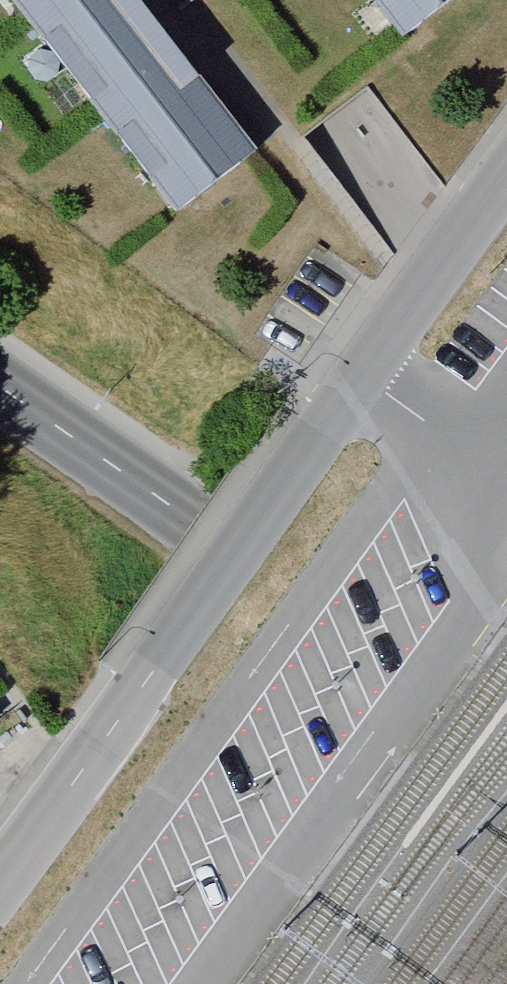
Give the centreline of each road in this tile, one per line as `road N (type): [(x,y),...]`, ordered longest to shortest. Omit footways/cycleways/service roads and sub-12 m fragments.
road 1 (unclassified): [(0,884),(506,181)]
road 2 (secondary): [(506,736),(0,382)]

